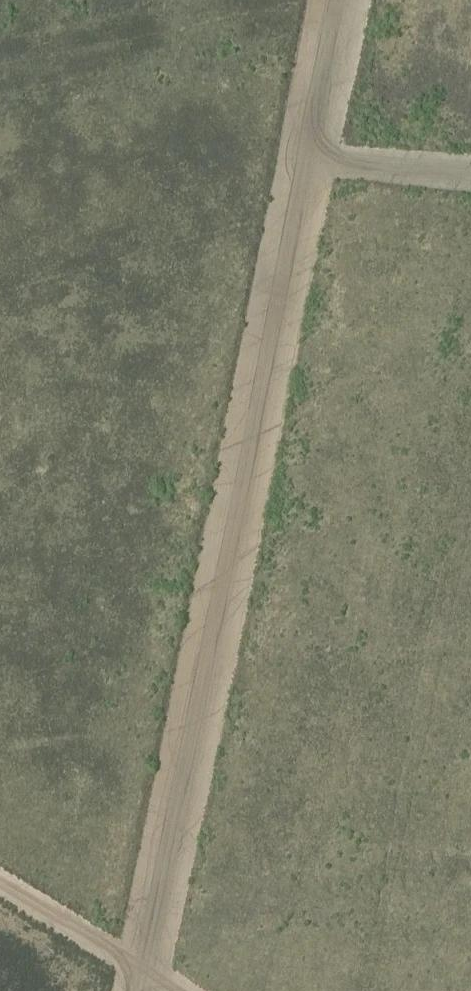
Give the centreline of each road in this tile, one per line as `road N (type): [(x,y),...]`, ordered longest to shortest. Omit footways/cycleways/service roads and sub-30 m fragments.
road 1 (track): [(339,0),(138,990)]
road 2 (track): [(178,990),(0,882)]
road 3 (track): [(470,173),(308,154)]

